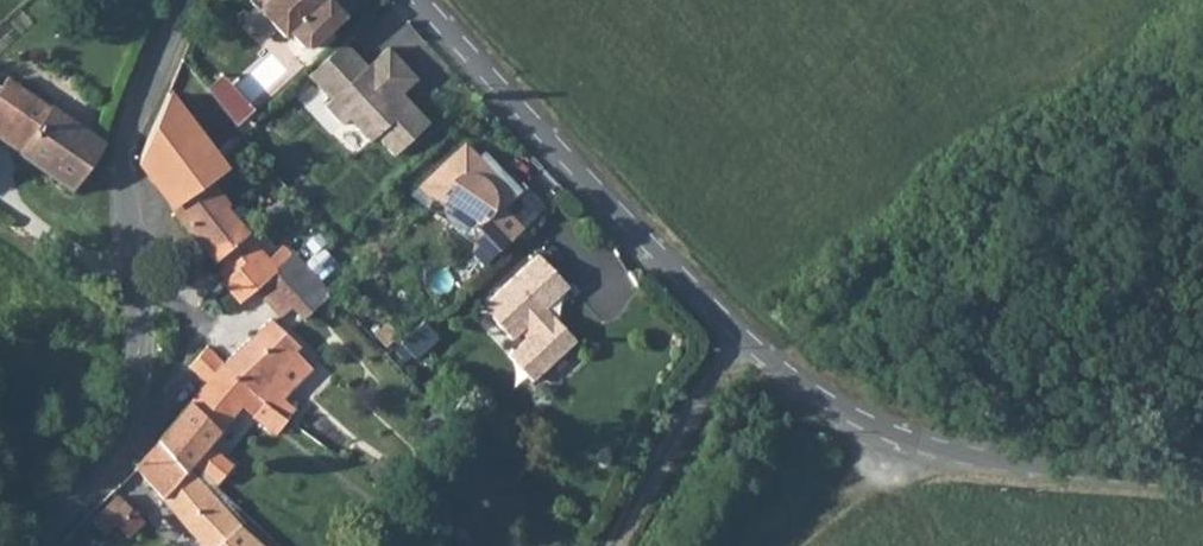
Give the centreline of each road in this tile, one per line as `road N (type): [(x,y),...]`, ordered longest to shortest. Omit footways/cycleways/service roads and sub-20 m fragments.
road 1 (residential): [(18,545),(98,465),(126,409),(139,298),(122,169),(126,133),(181,0)]
road 2 (residential): [(1202,478),(1020,467),(929,448),(840,410),(741,334)]
road 3 (residential): [(741,334),(420,0)]
road 4 (residential): [(741,334),(618,545)]

